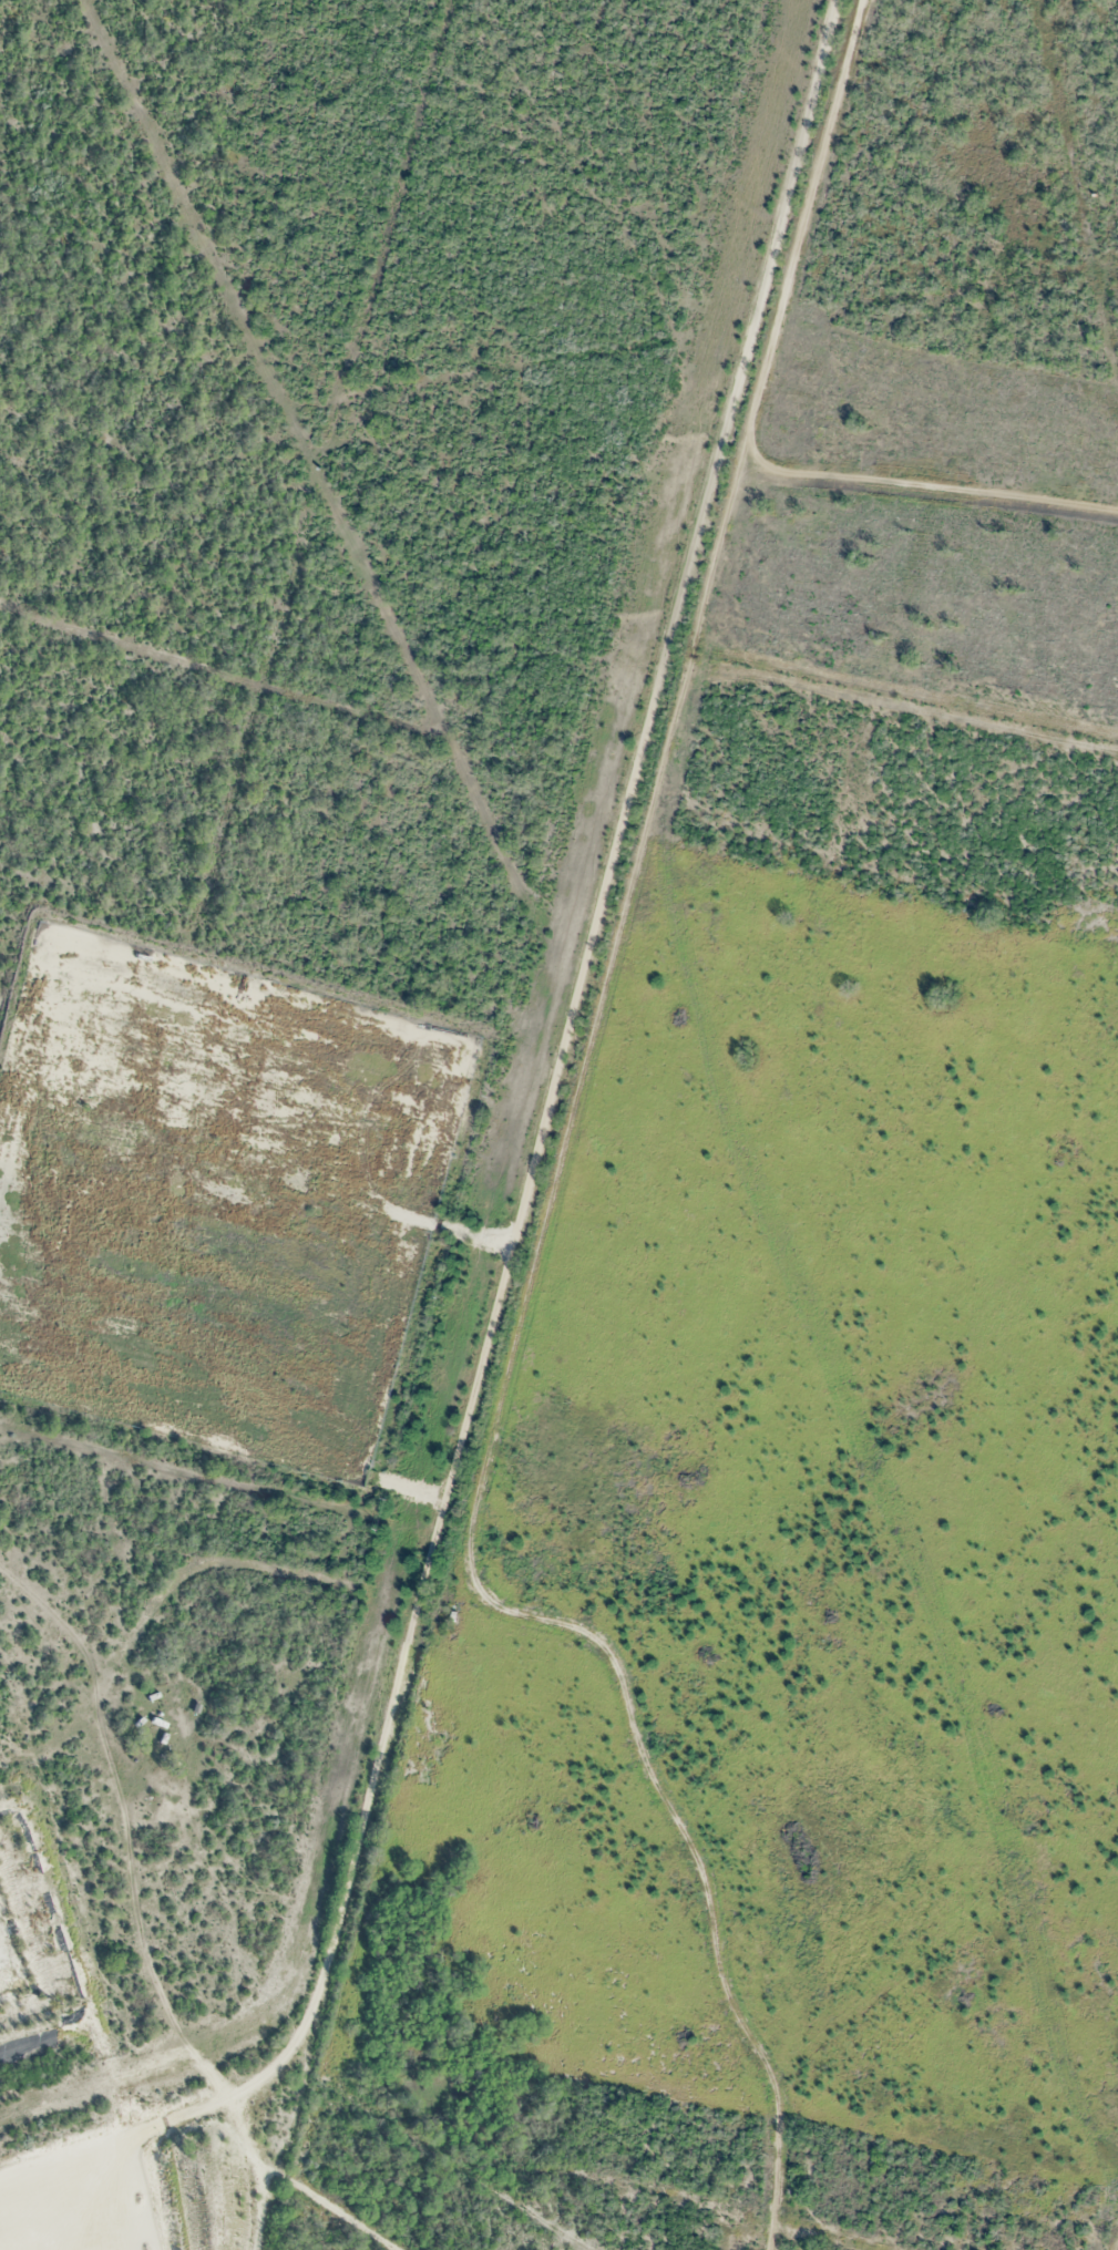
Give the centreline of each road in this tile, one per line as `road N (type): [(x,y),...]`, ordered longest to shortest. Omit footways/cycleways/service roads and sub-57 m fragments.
road 1 (track): [(834,0),(317,2002),(290,2047),(232,2098),(0,2190)]

